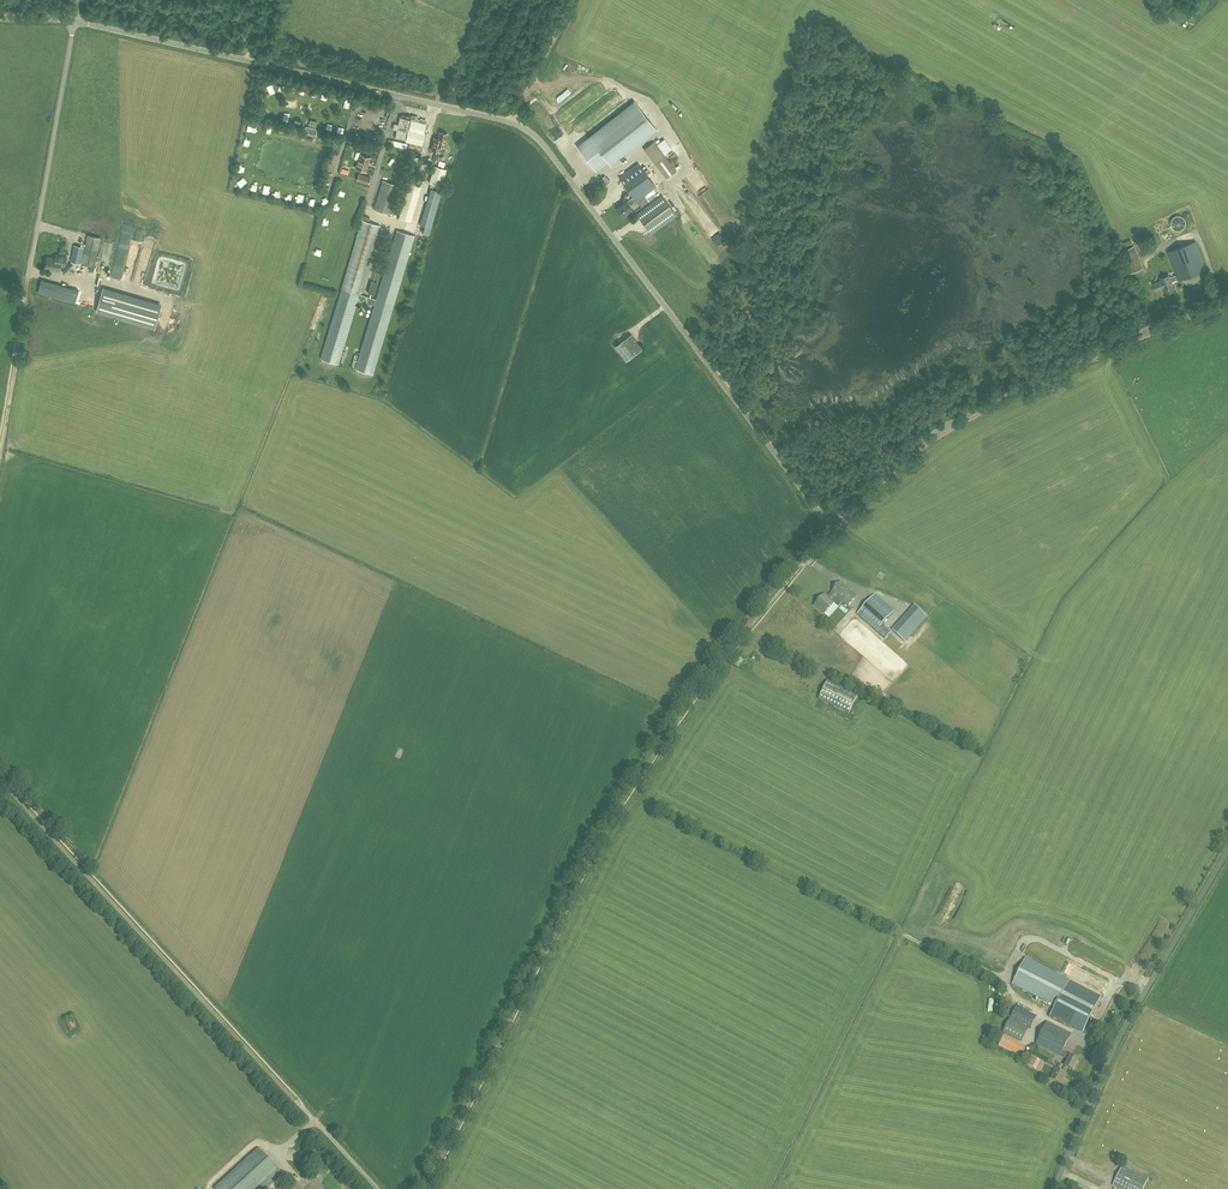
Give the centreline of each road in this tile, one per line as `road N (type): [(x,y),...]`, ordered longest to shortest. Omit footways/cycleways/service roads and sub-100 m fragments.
road 1 (unclassified): [(830,528),(527,130),(75,21)]
road 2 (track): [(423,1188),(641,765),(806,559)]
road 3 (unclassified): [(830,528),(890,469),(976,411),(1227,301)]
road 4 (track): [(308,1116),(0,782)]
road 5 (unclassified): [(1227,849),(1110,1061),(1053,1188)]
road 6 (unclassified): [(27,289),(75,21)]
road 7 (track): [(27,289),(0,451)]
road 8 (track): [(572,0),(511,123)]

